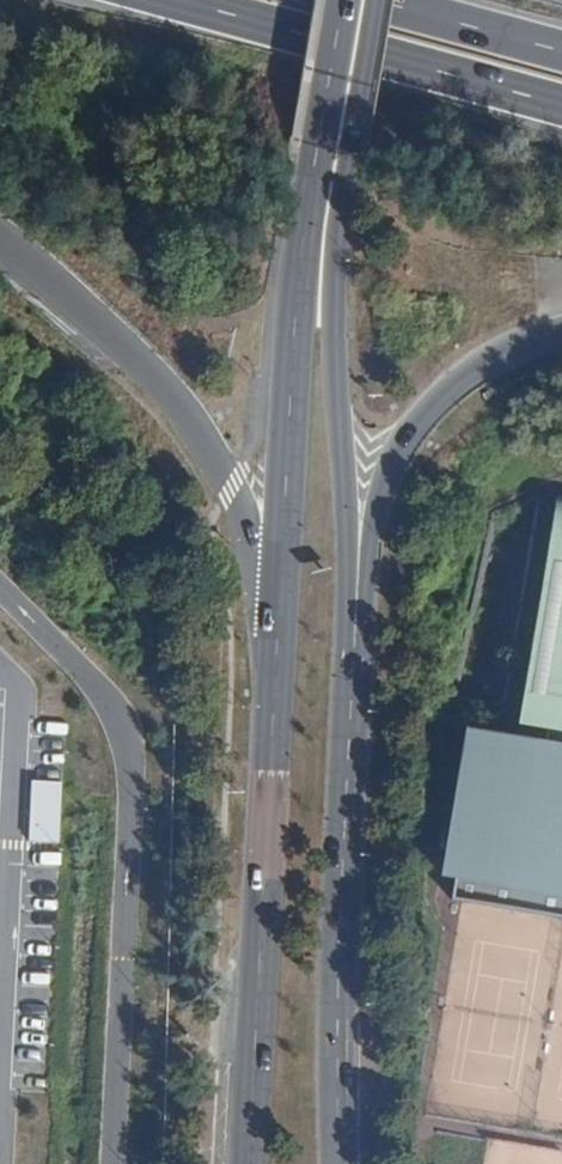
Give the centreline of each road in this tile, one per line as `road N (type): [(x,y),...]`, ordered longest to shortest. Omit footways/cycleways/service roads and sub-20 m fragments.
road 1 (secondary): [(353,650),(333,286),(373,0)]
road 2 (secondary): [(343,0),(299,288),(280,608)]
road 3 (secondary): [(280,608),(249,1163)]
road 4 (secondary): [(340,1163),(353,650)]
road 5 (trunk): [(0,236),(74,298),(199,435),(231,489),(280,608)]
road 6 (trunk): [(353,650),(375,512),(404,440),(423,412),(482,362),(561,330)]
road 7 (trunk): [(175,0),(561,106)]
road 8 (trunk): [(561,57),(356,0)]

